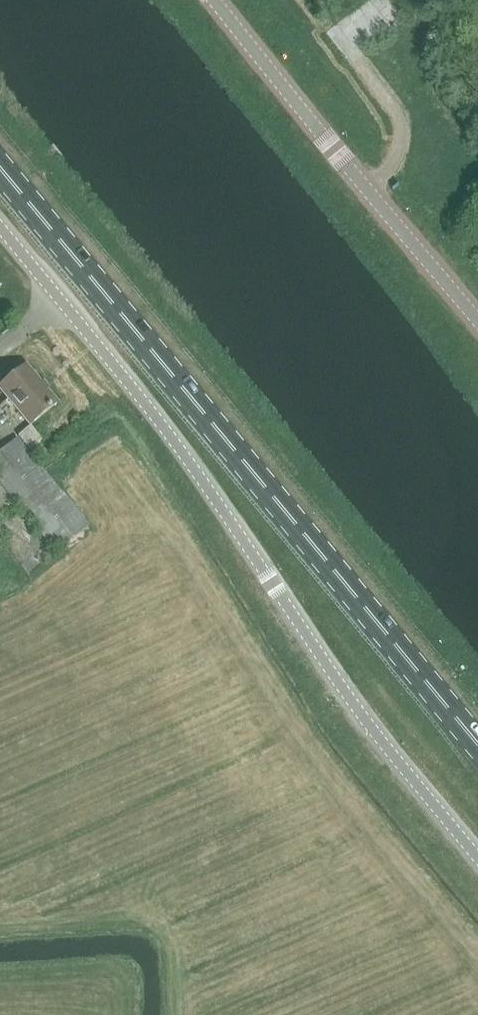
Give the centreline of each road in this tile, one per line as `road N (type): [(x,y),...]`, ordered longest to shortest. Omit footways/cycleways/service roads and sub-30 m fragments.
road 1 (unclassified): [(477,861),(360,715),(184,455),(0,228)]
road 2 (primary): [(477,746),(0,171)]
road 3 (tertiary): [(477,320),(211,0)]

